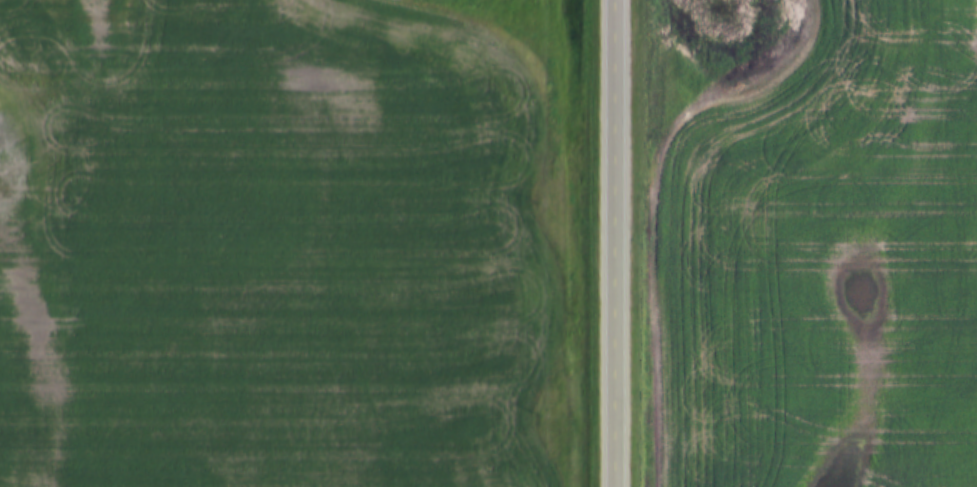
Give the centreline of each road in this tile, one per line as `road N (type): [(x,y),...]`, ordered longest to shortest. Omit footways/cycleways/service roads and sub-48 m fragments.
road 1 (tertiary): [(613,486),(613,0)]

